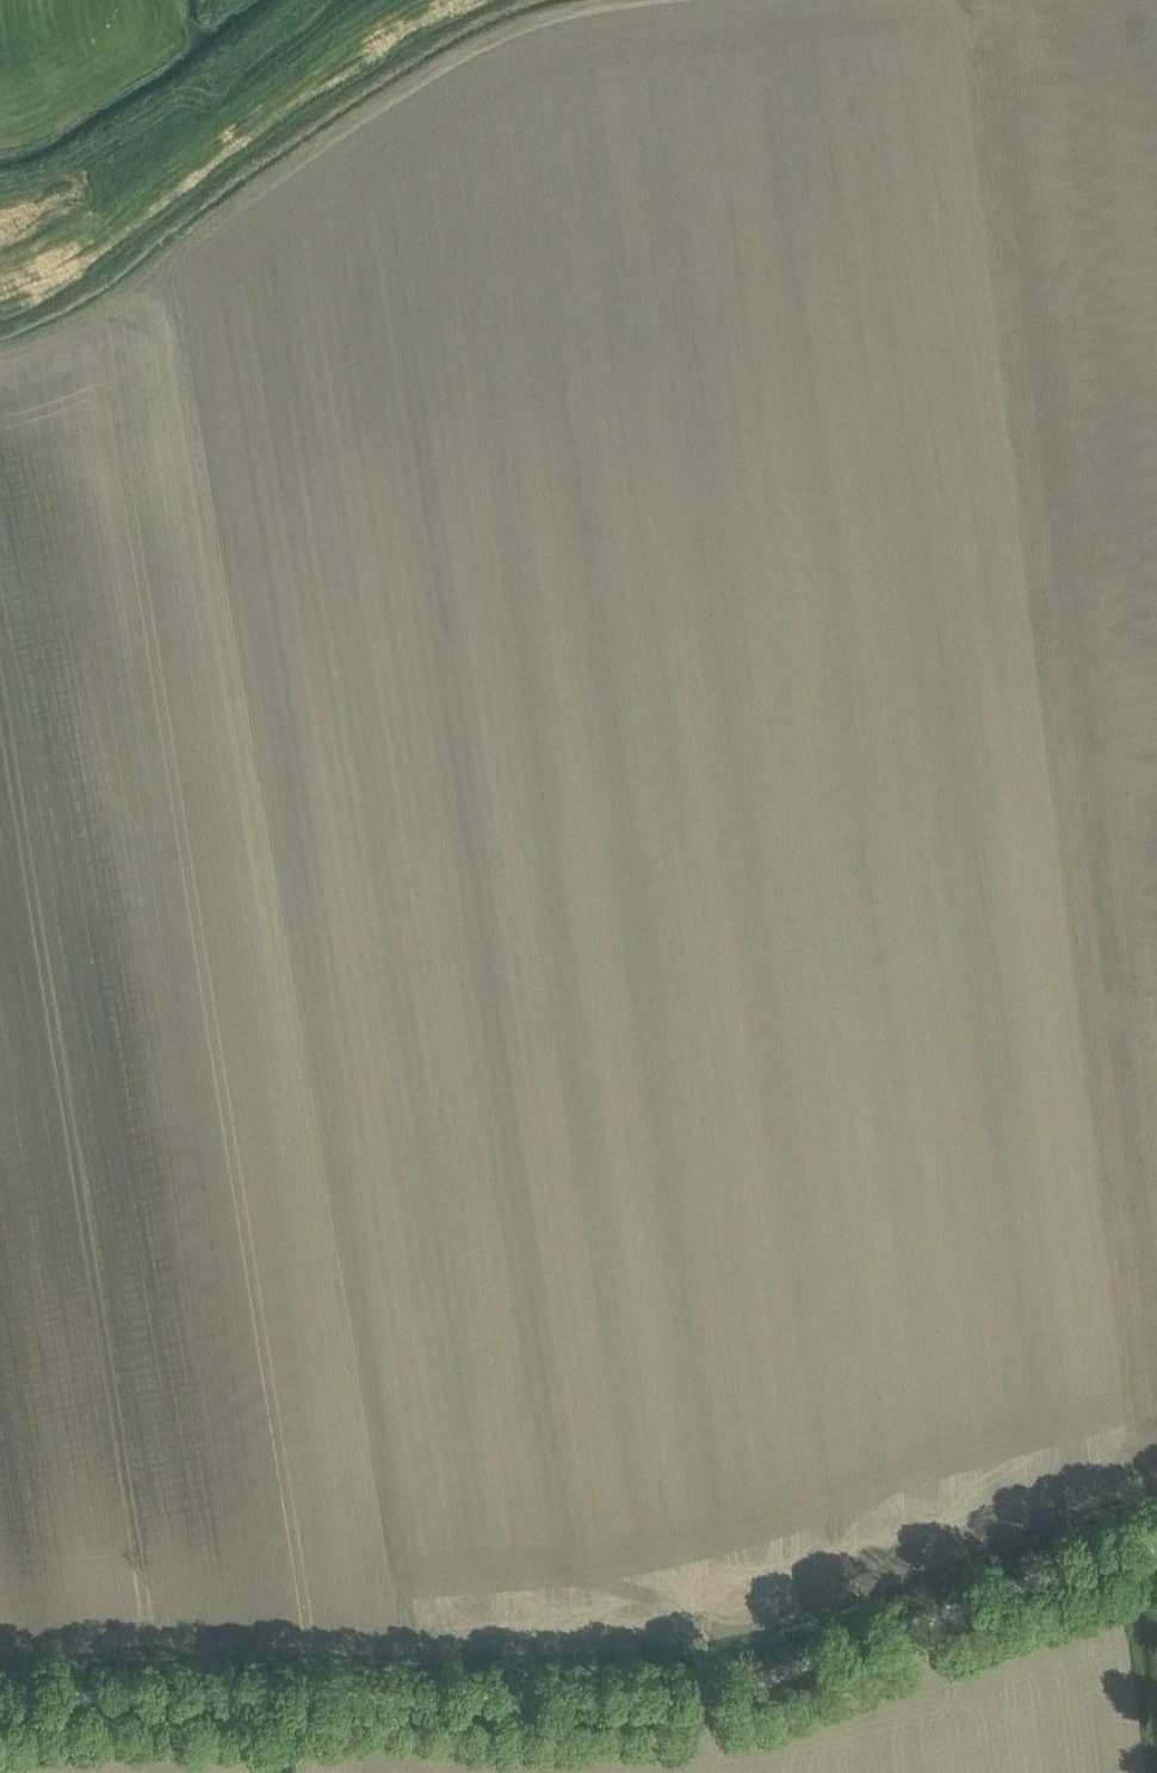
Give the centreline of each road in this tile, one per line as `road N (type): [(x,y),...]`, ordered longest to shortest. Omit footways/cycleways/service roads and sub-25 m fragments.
road 1 (unclassified): [(0,1704),(80,1697),(629,1701),(694,1694),(839,1654),(1137,1544),(1156,1544)]

